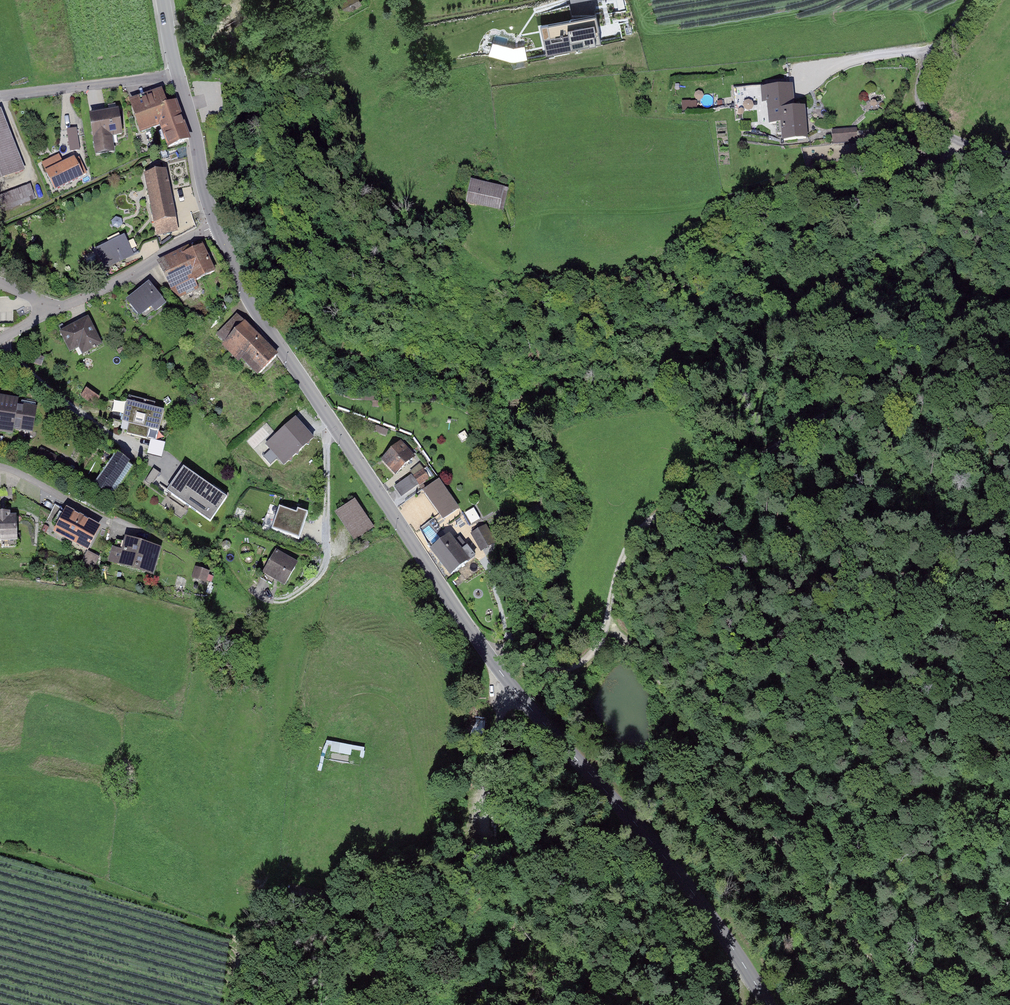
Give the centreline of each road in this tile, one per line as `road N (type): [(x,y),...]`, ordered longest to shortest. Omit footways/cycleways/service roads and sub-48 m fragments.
road 1 (tertiary): [(216,225),(250,301),(450,602),(512,690),(704,912),(761,1004)]
road 2 (track): [(1009,371),(943,372),(847,399),(644,524),(614,572),(606,636),(593,657),(567,671),(544,671),(479,640)]
road 3 (track): [(1009,631),(993,598),(960,574),(934,571),(846,600),(761,654),(728,654),(682,609),(670,541),(652,518)]
road 4 (track): [(606,636),(646,658),(743,800),(905,1004)]
road 5 (track): [(418,1004),(482,865),(485,758),(512,690)]
road 6 (unclassified): [(973,0),(934,46),(915,94),(934,129),(1009,154)]
road 7 (track): [(260,597),(285,602),(304,591),(324,561),(328,417)]
road 8 (residential): [(178,76),(0,93)]
road 9 (residential): [(216,225),(60,307)]
road 10 (tertiary): [(178,76),(216,225)]

